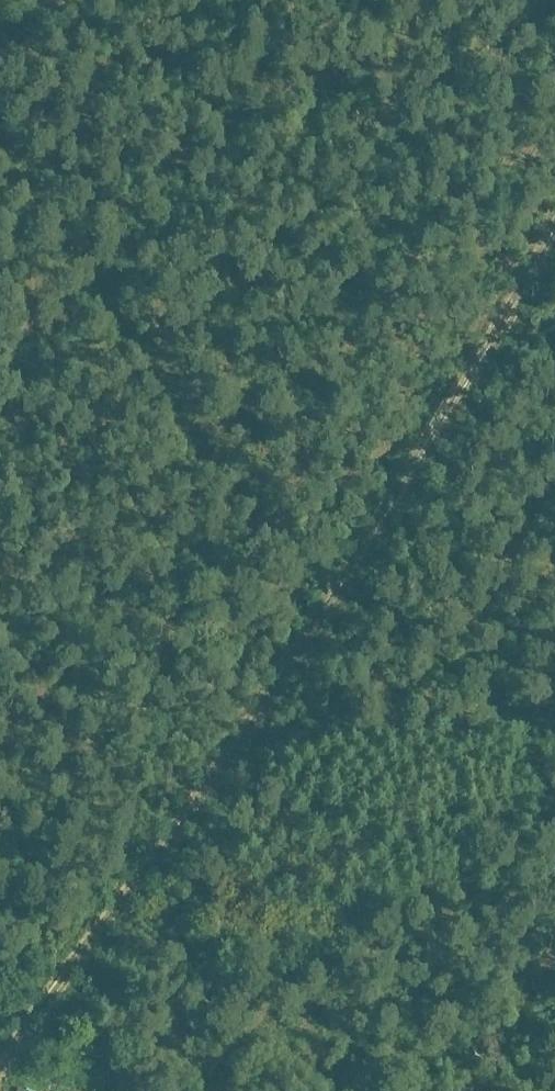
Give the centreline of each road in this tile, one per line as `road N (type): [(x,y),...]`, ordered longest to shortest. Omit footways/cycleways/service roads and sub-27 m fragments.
road 1 (track): [(0,1065),(83,958),(483,356),(554,233)]
road 2 (track): [(310,569),(0,111)]

